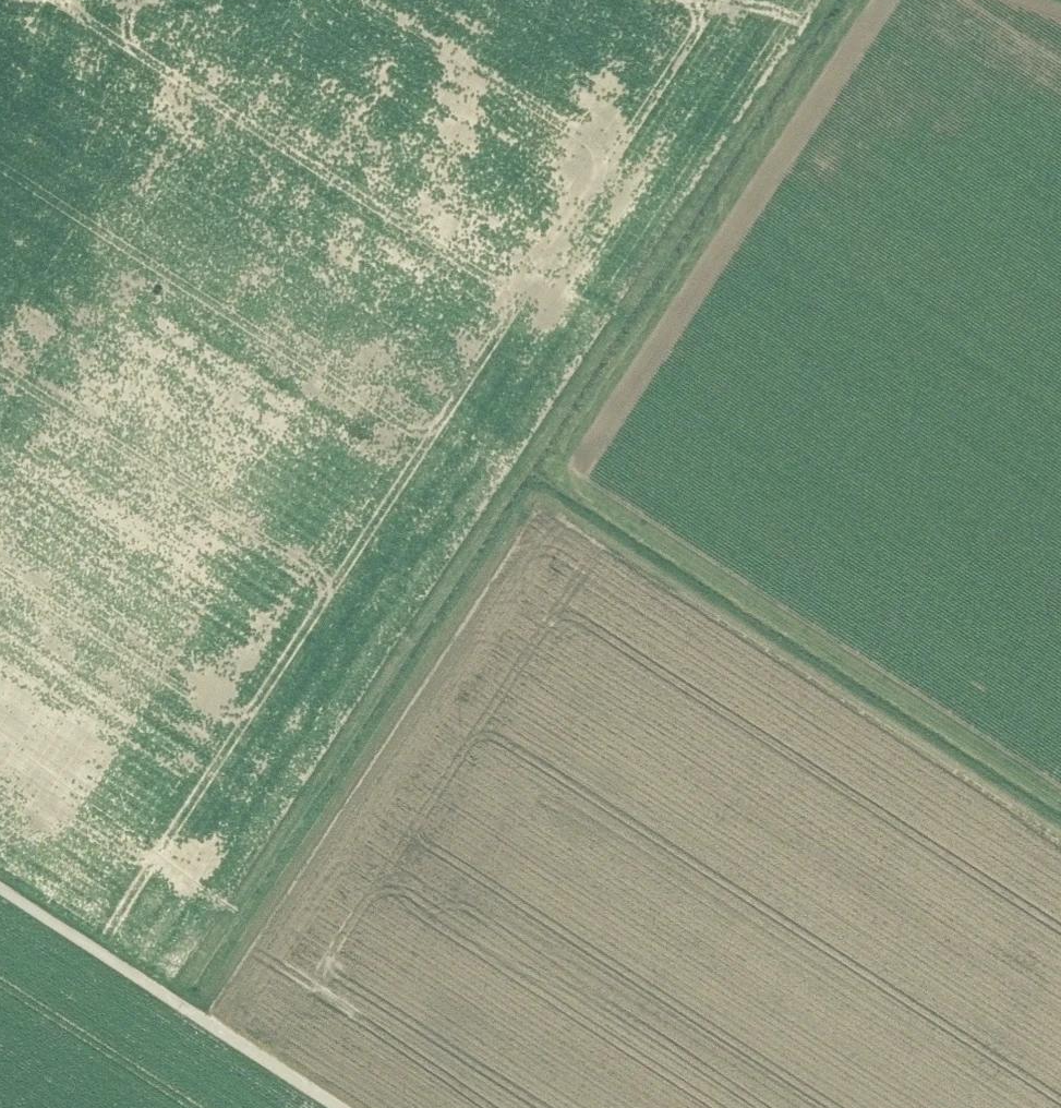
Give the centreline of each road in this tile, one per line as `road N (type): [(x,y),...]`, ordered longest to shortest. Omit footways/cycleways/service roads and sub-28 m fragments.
road 1 (unclassified): [(341,1107),(0,887)]

